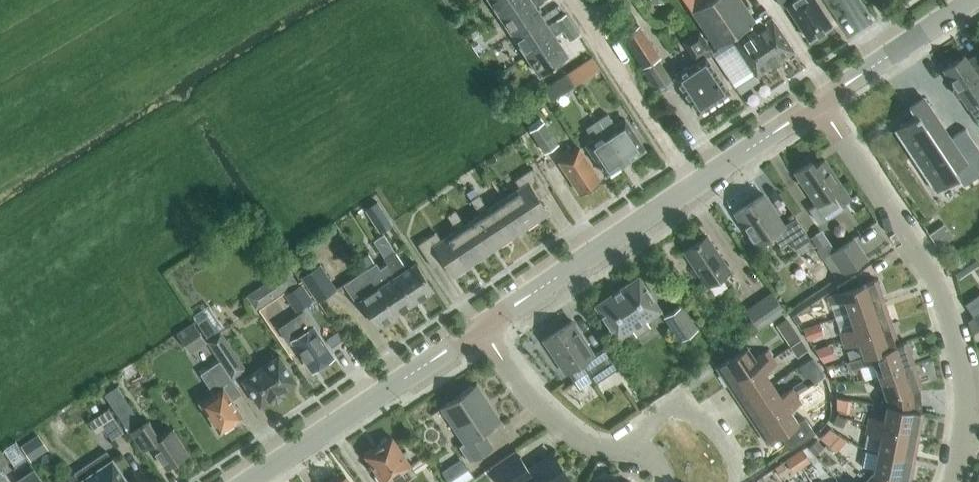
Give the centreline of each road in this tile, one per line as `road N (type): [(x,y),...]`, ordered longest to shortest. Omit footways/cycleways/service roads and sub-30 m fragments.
road 1 (residential): [(965,393),(933,276),(821,107)]
road 2 (tertiary): [(250,481),(482,331)]
road 3 (tertiary): [(482,331),(694,186)]
road 4 (residential): [(570,0),(694,186)]
road 5 (tertiary): [(821,107),(973,0)]
road 6 (residential): [(594,446),(531,398),(482,331)]
road 7 (tertiary): [(694,186),(821,107)]

